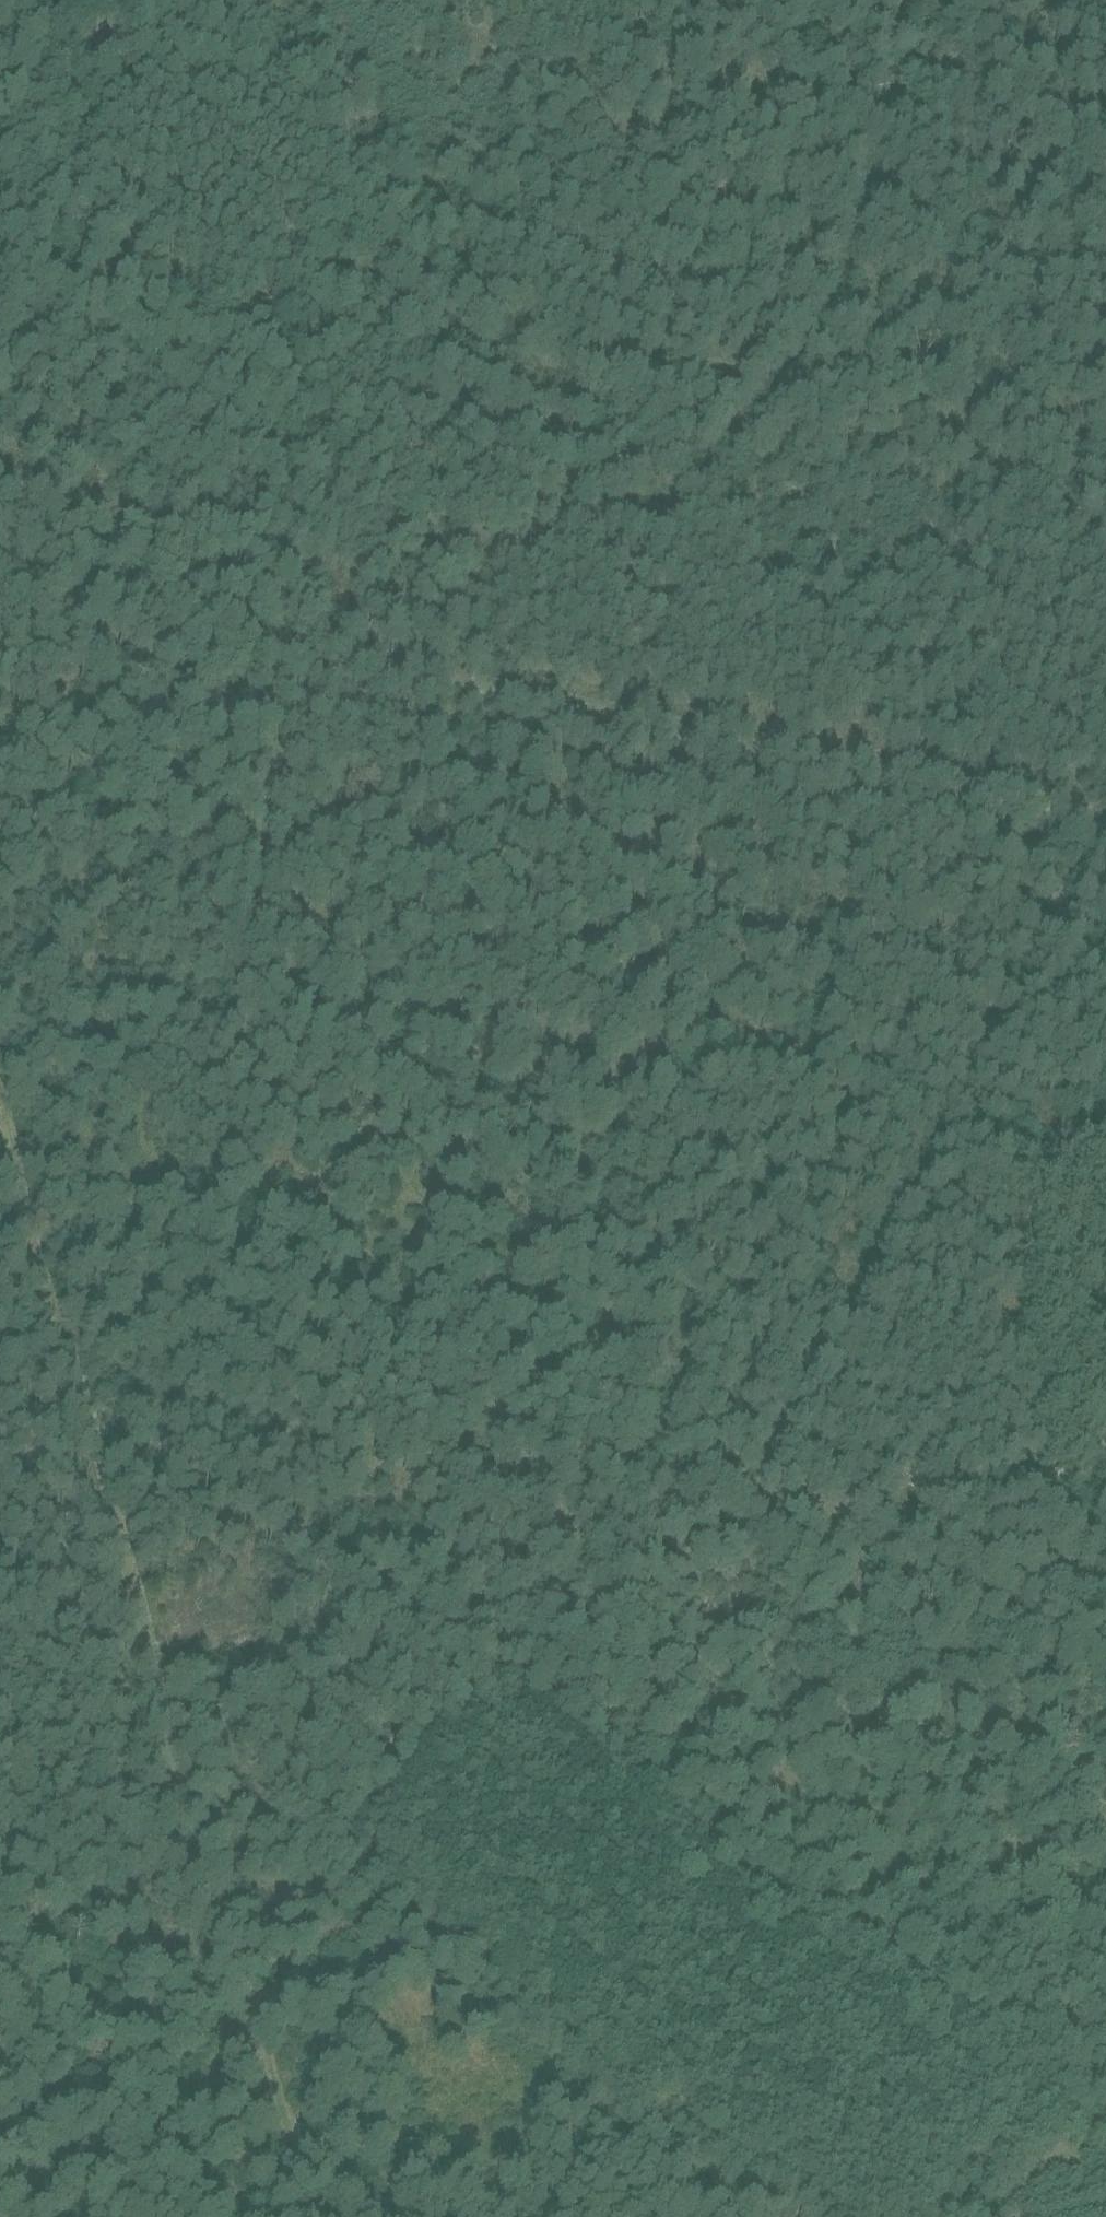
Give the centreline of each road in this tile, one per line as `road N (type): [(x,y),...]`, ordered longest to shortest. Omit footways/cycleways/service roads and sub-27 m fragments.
road 1 (track): [(0,576),(1105,817)]
road 2 (track): [(0,1131),(304,2216)]
road 3 (track): [(320,0),(430,179),(473,302)]

